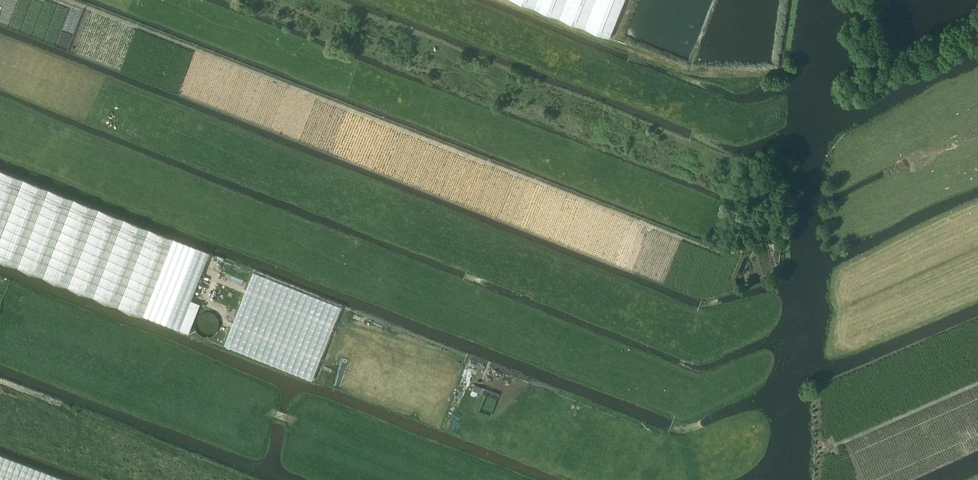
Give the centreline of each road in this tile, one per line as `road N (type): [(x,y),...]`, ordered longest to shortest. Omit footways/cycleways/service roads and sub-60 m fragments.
road 1 (track): [(977,383),(817,451)]

